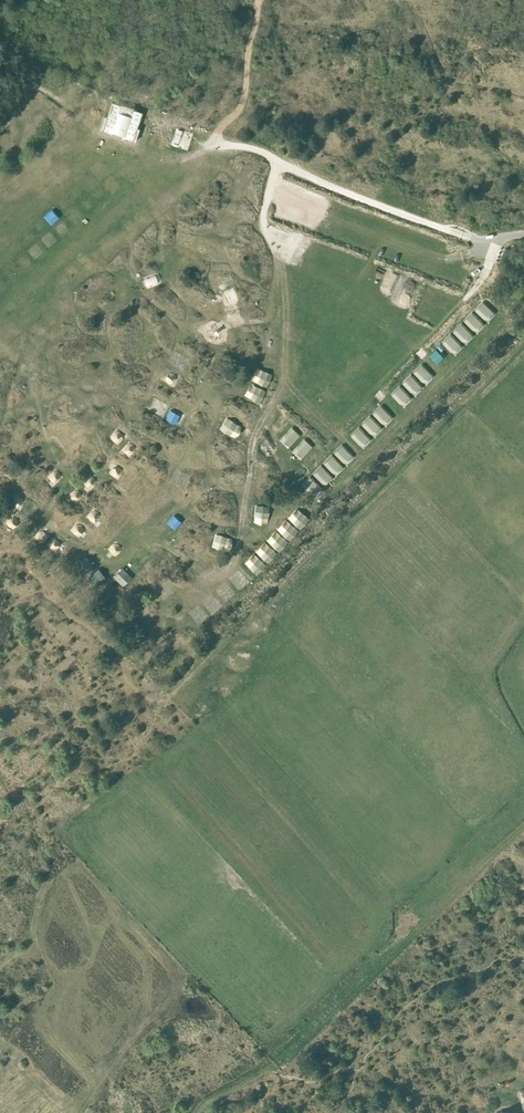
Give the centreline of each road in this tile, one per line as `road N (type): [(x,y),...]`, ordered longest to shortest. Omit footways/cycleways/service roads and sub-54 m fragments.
road 1 (unclassified): [(523,235),(486,242),(369,201),(251,146),(218,143)]

